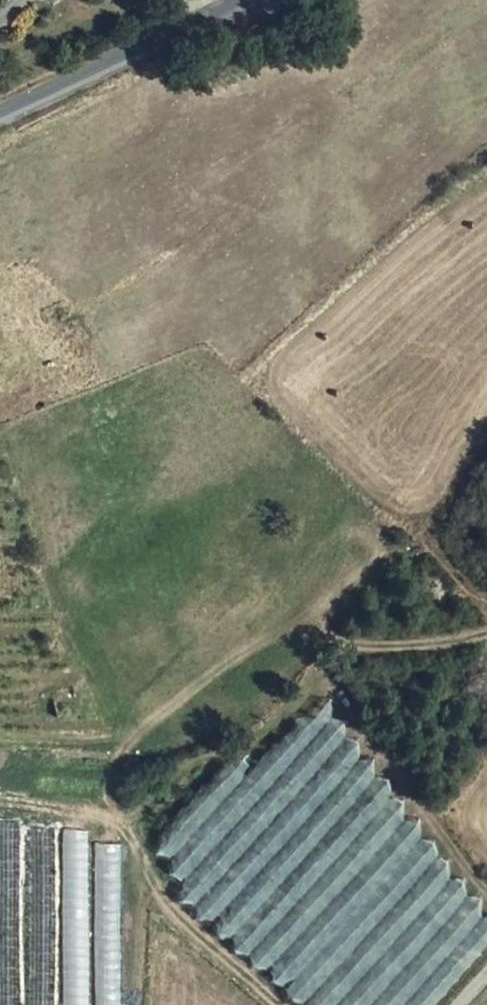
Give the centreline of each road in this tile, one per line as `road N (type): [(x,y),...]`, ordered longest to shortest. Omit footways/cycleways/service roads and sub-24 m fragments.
road 1 (tertiary): [(0,119),(252,0)]

